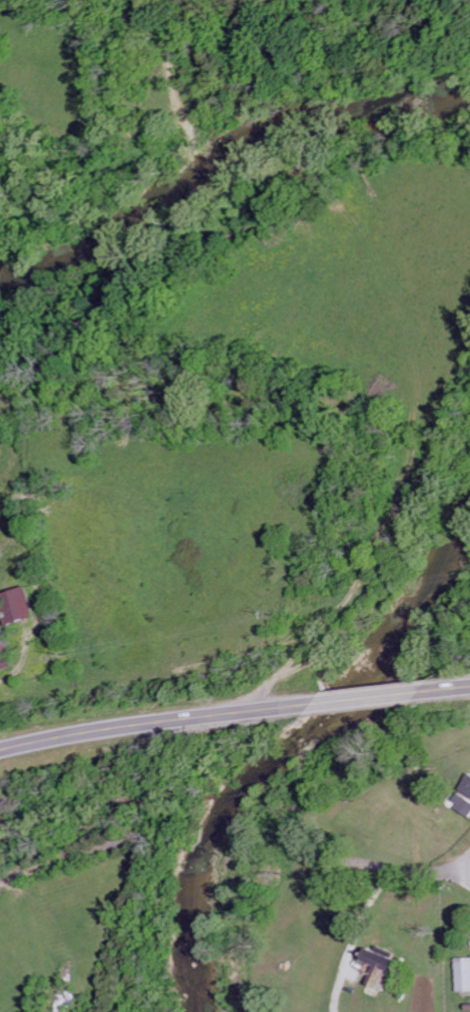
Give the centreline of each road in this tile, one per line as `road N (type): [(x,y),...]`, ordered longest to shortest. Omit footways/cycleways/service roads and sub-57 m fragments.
road 1 (trunk): [(0,752),(148,725),(469,689)]

